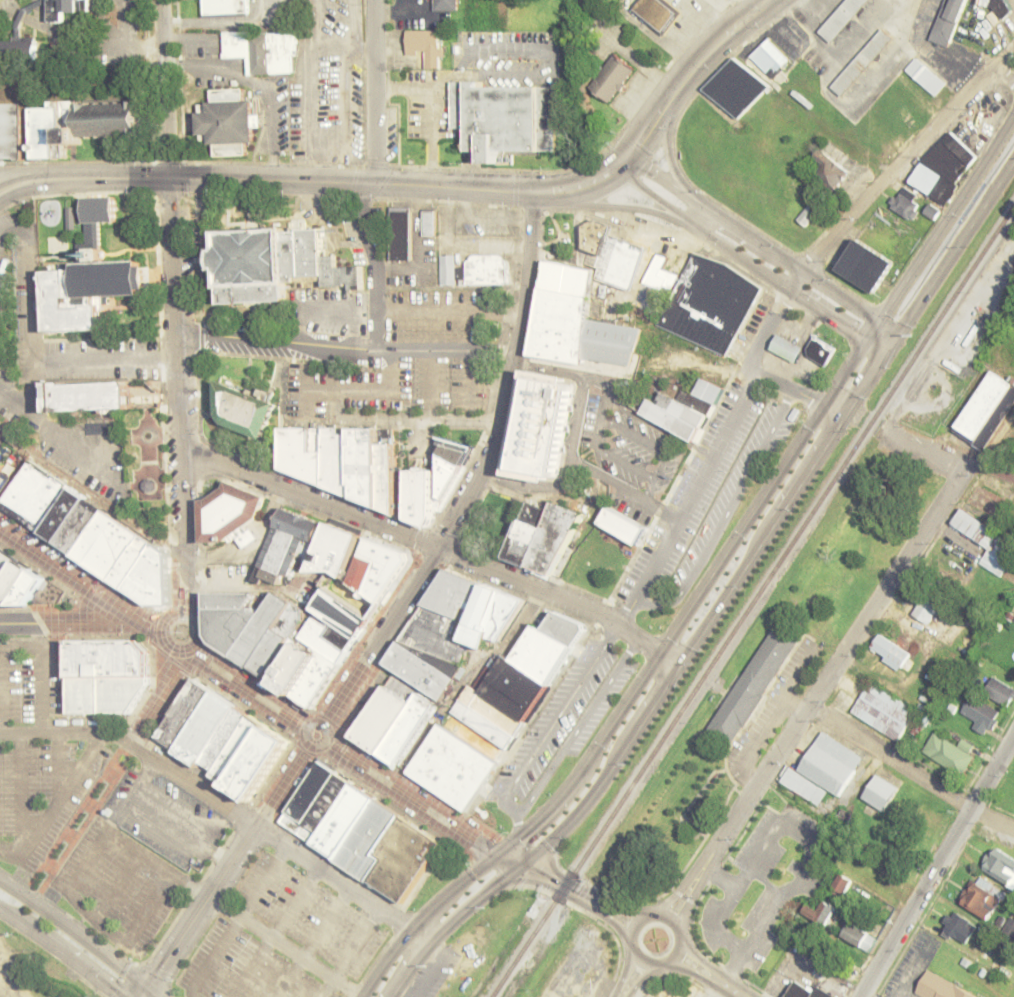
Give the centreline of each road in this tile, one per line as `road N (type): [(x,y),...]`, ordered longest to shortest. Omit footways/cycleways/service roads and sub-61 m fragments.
road 1 (primary): [(1013,116),(584,766),(531,827),(434,906),(364,996)]
road 2 (primary): [(392,996),(444,930),(581,811),(1013,162)]
road 3 (tertiary): [(183,623),(183,449),(160,0)]
road 4 (residential): [(315,737),(495,455),(526,300),(533,193)]
road 5 (secondary): [(628,157),(573,189),(533,193),(376,181),(83,178)]
road 6 (residential): [(678,670),(594,611),(183,449)]
road 7 (residential): [(810,707),(1013,413)]
road 8 (residential): [(517,351),(176,336)]
road 9 (tertiary): [(892,346),(877,324),(628,157)]
road 10 (tertiary): [(587,906),(488,852),(315,737)]
road 11 (residential): [(861,996),(1013,734)]
road 12 (residential): [(1013,830),(810,707)]
road 13 (tertiary): [(697,228),(866,342),(892,346)]
road 14 (secondary): [(770,0),(697,64),(628,157)]
road 15 (tertiary): [(253,828),(137,996)]
road 16 (tertiary): [(142,996),(208,909),(253,828)]
road 17 (tertiary): [(0,535),(161,639)]
road 18 (secondary): [(153,996),(0,882)]
road 19 (residential): [(376,181),(373,0)]
road 20 (tertiary): [(711,856),(810,707)]
road 21 (tertiary): [(631,951),(648,966),(664,965),(678,952),(678,929),(661,916),(644,917),(630,934),(631,951)]
road 22 (tertiary): [(315,737),(192,657)]
road 23 (residential): [(1013,481),(879,429)]
road 24 (secondary): [(0,912),(115,996)]
road 25 (residential): [(0,623),(131,620)]
road 26 (secondary): [(573,189),(601,205),(697,228)]

